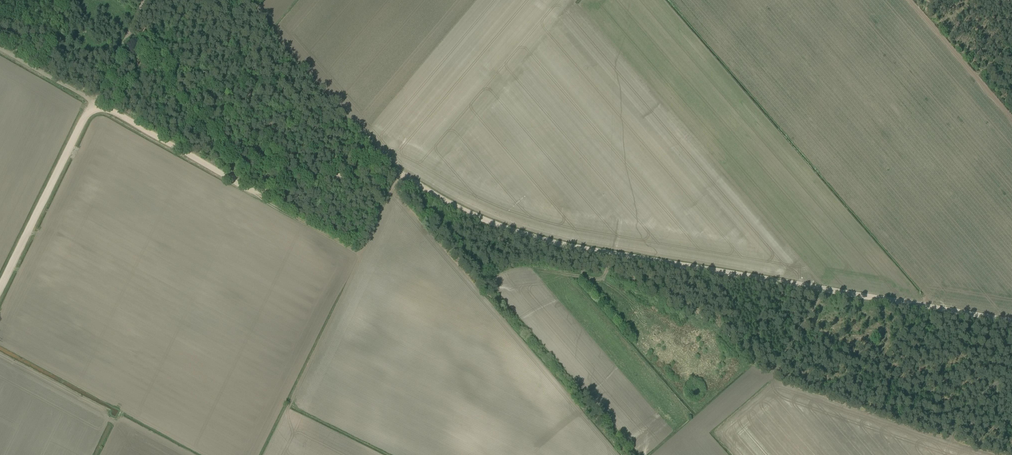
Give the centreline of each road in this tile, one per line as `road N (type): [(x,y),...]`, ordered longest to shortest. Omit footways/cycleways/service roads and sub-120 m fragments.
road 1 (track): [(381,168),(483,220),(565,246),(1011,320)]
road 2 (track): [(0,290),(95,108),(257,192),(381,168)]
road 3 (track): [(400,174),(287,409)]
road 4 (track): [(913,0),(1011,116)]
road 5 (track): [(257,192),(361,254)]

